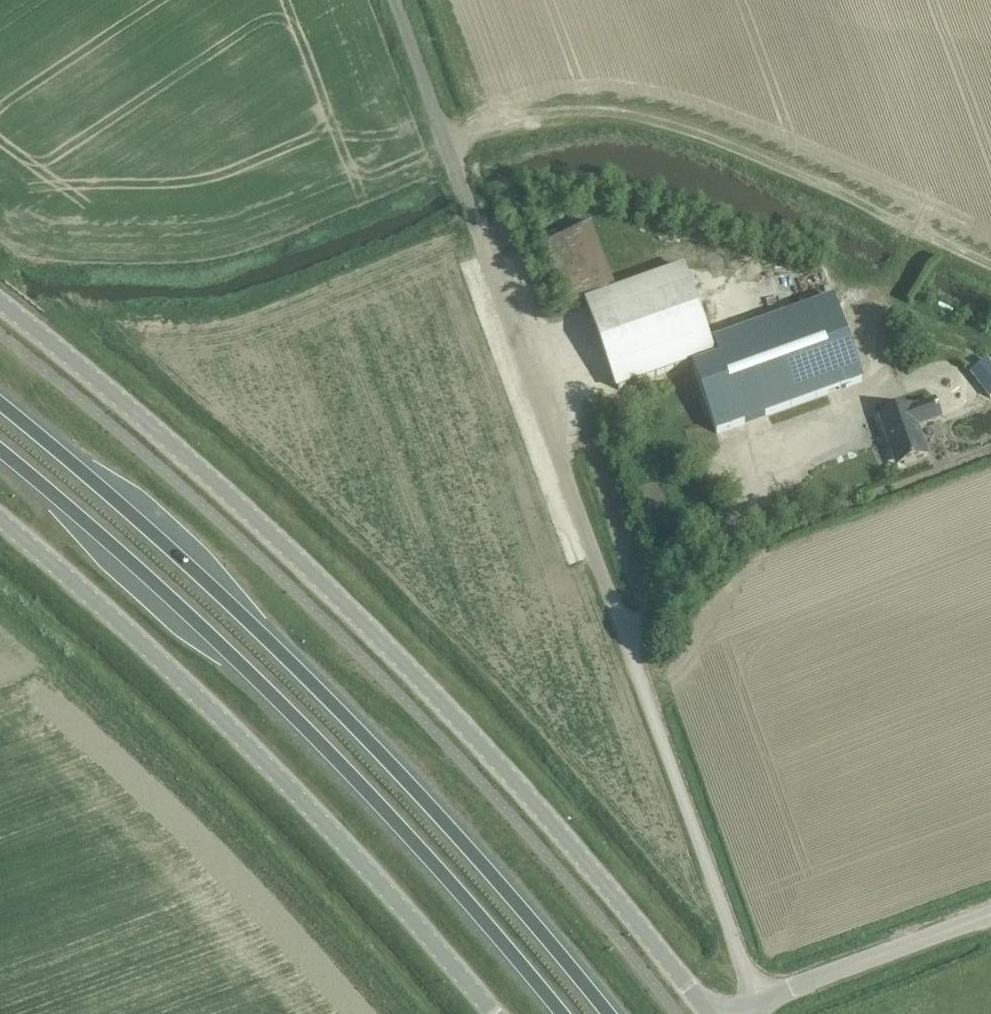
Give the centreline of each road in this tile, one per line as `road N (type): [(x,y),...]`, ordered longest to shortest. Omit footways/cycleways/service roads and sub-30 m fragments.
road 1 (tertiary): [(0,303),(154,429),(336,595),(514,781),(709,1013)]
road 2 (unclassified): [(755,1002),(456,174)]
road 3 (trunk): [(606,1013),(456,836),(280,651),(0,403)]
road 4 (trunk): [(0,455),(251,674),(561,1013)]
road 5 (unclassified): [(0,521),(218,716),(391,896),(491,1013)]
road 6 (tertiary): [(755,1002),(990,913)]
road 7 (track): [(456,174),(396,0)]

